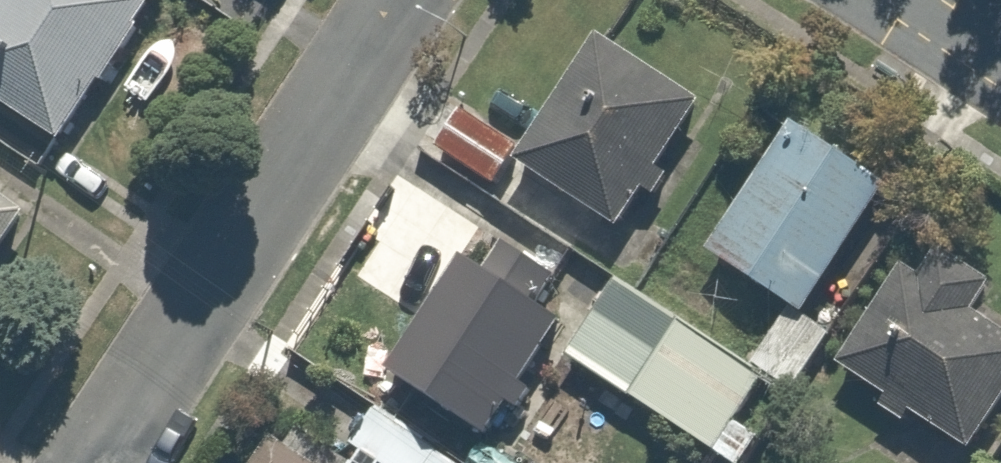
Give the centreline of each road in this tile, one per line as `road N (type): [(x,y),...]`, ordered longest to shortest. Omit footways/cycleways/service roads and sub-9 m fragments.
road 1 (residential): [(87,462),(388,0)]
road 2 (residential): [(881,0),(1000,82)]

